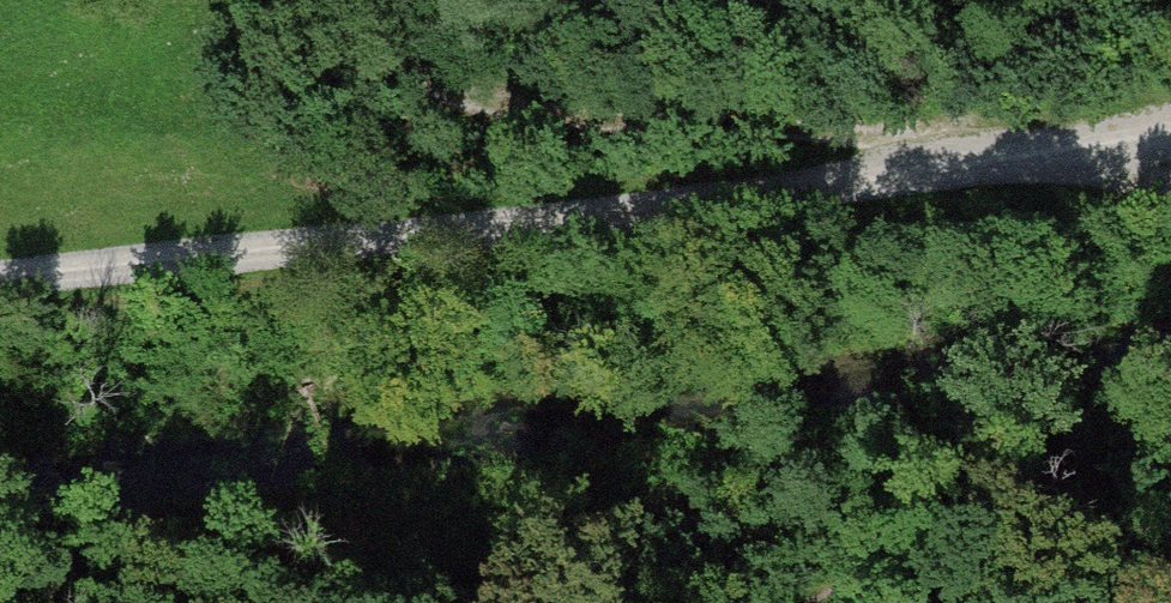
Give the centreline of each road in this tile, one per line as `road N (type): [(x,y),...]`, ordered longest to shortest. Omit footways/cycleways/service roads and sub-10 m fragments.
road 1 (track): [(0,292),(1170,159)]
road 2 (track): [(1170,175),(904,159),(470,104),(374,45),(338,0)]

